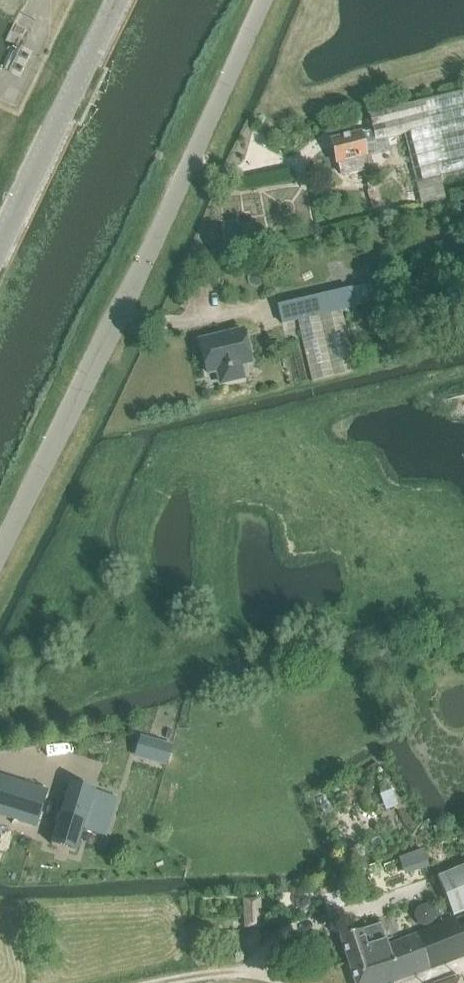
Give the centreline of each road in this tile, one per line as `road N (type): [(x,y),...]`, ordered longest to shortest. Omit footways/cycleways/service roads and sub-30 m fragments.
road 1 (residential): [(0,550),(264,0)]
road 2 (secondary): [(0,245),(118,0)]

